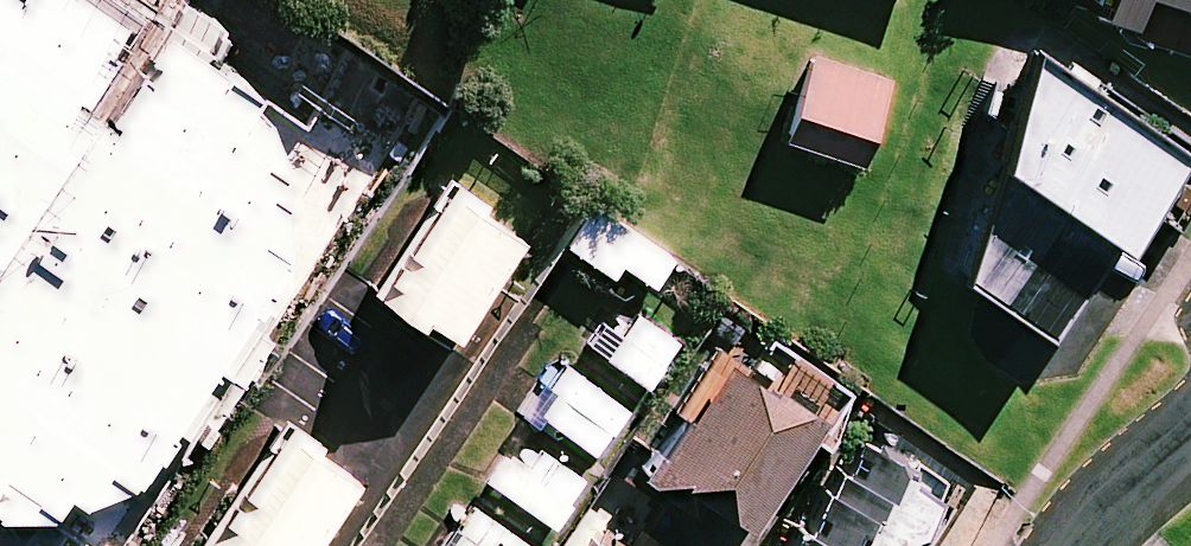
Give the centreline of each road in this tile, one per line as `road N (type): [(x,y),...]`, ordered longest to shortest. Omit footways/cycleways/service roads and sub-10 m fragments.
road 1 (residential): [(1074,545),(1190,426)]

